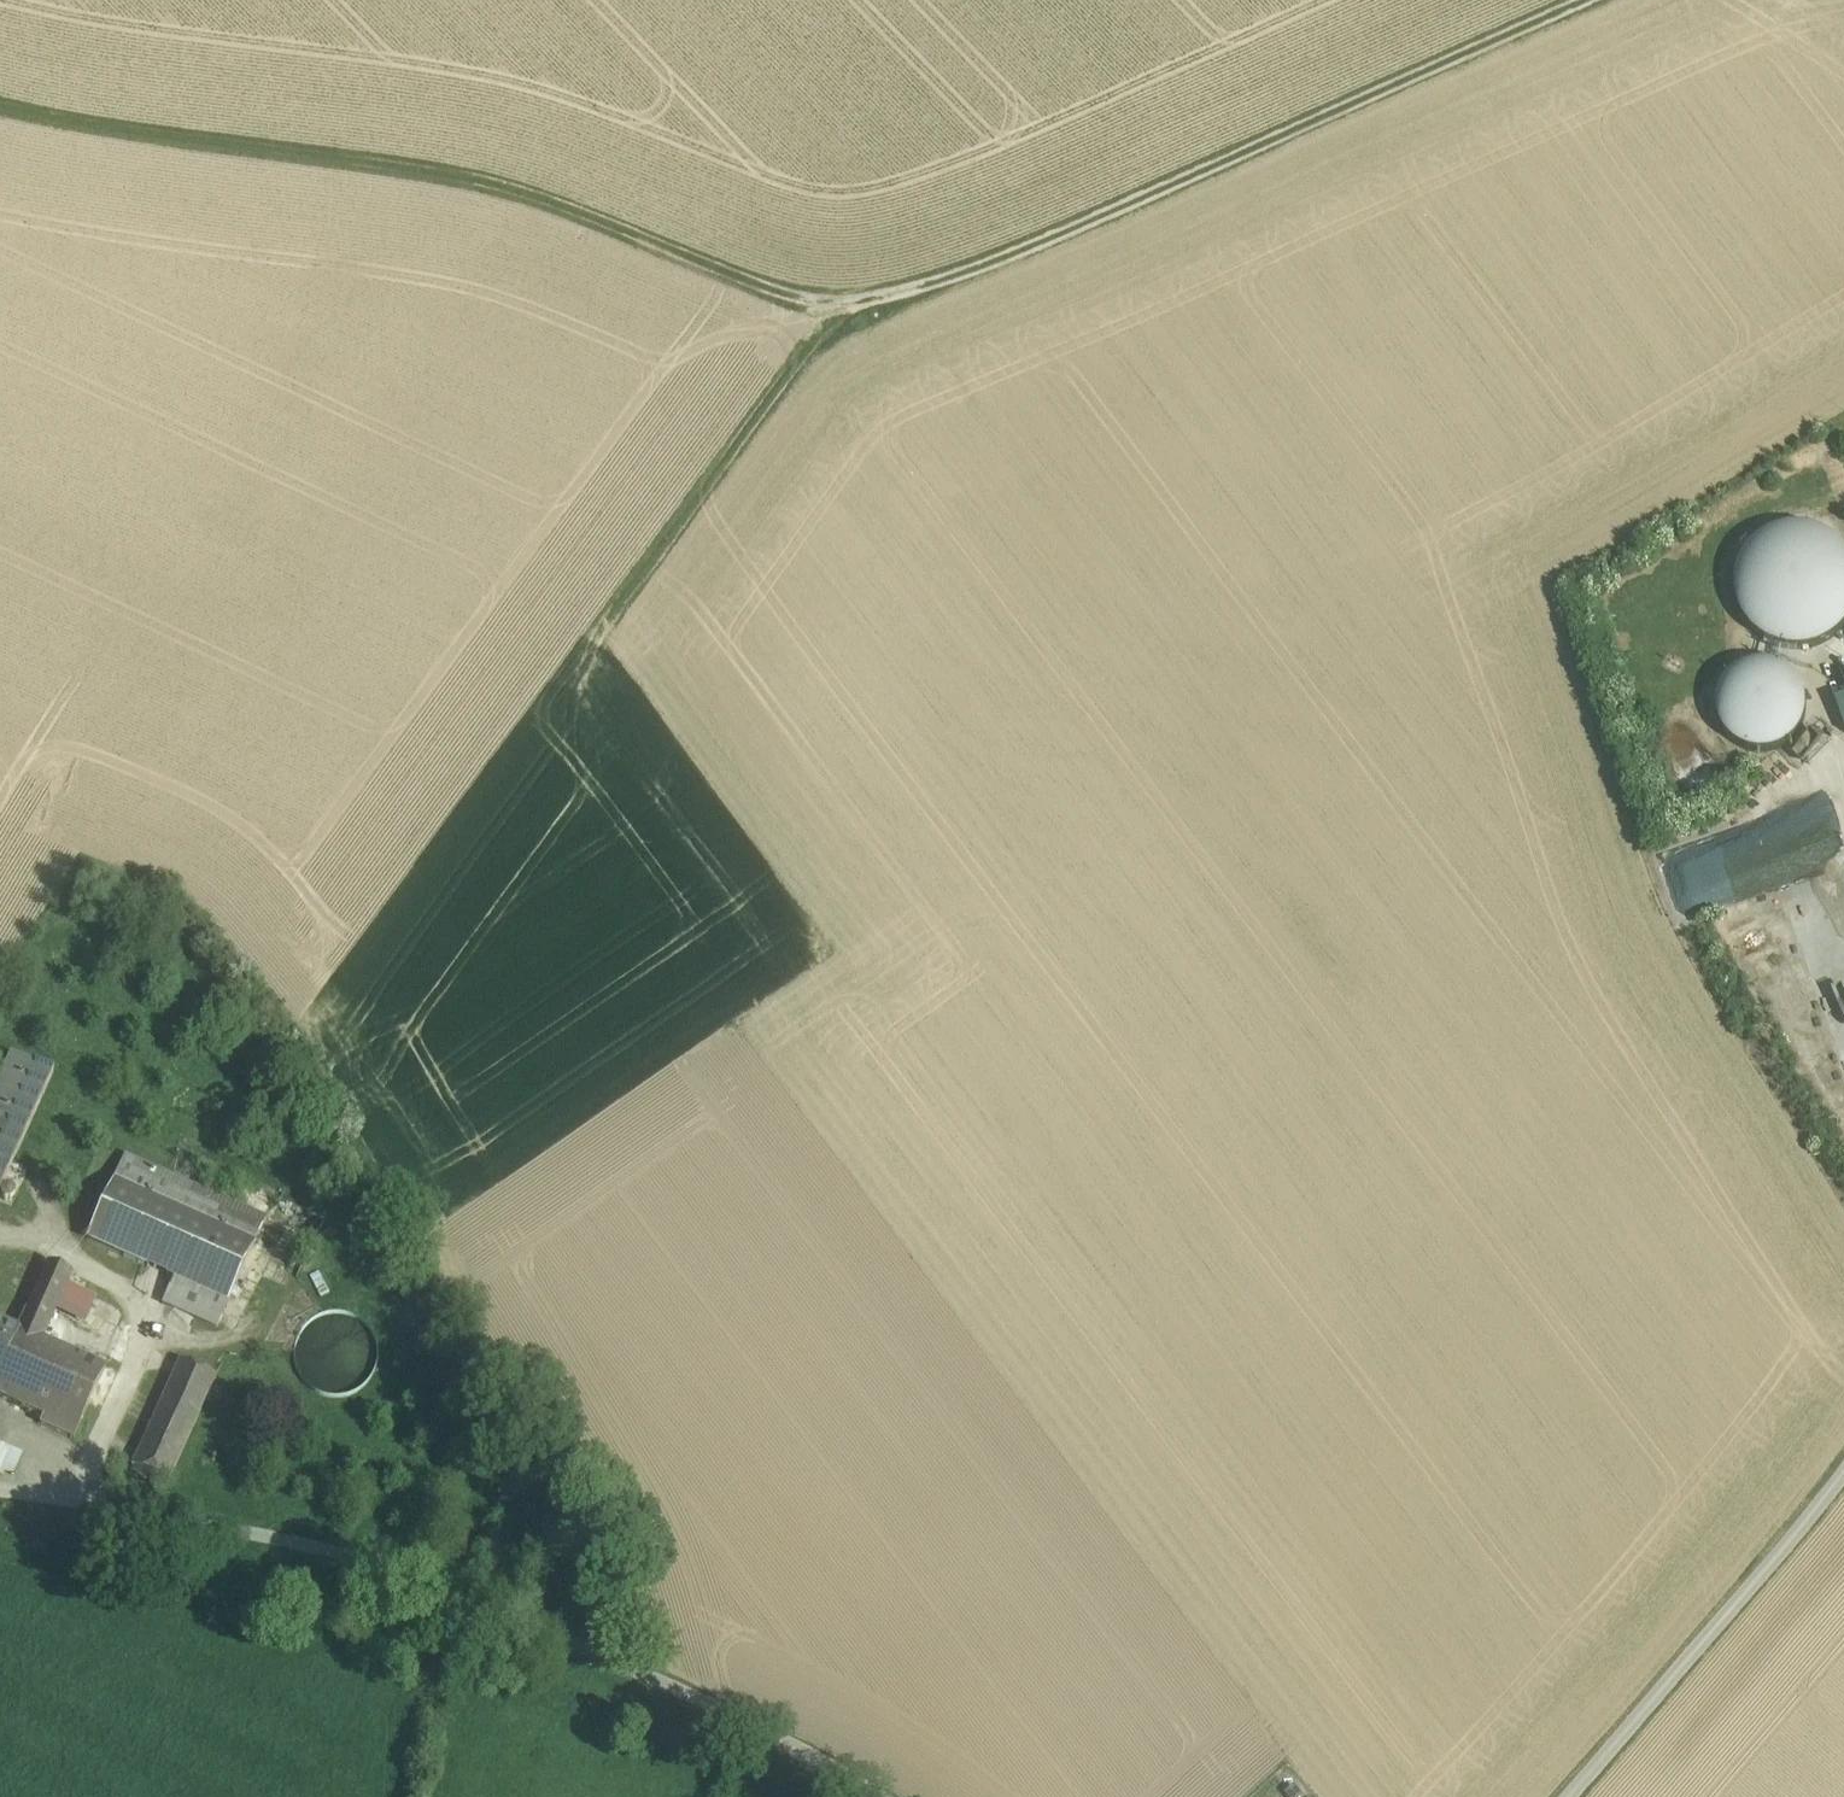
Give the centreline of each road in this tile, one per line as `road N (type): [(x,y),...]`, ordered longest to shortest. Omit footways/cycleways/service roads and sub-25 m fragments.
road 1 (unclassified): [(877,1796),(759,1728),(507,1615),(334,1550),(254,1527),(0,1489)]
road 2 (unclassified): [(1843,1482),(1564,1796)]

